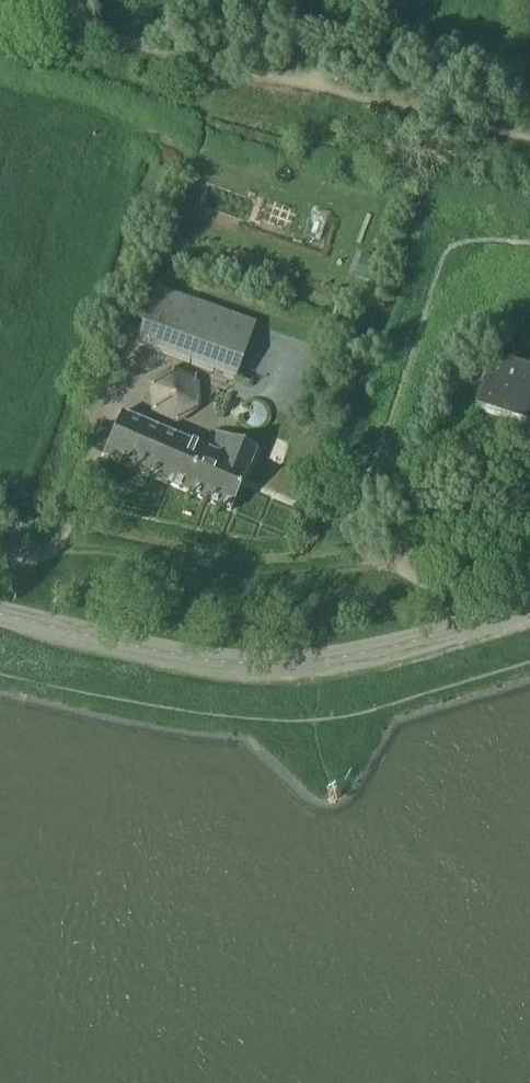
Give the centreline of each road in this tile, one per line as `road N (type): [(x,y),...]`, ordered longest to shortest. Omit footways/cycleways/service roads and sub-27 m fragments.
road 1 (unclassified): [(0,612),(175,654),(279,665),(356,657),(529,609)]
road 2 (track): [(402,568),(255,570),(54,550)]

